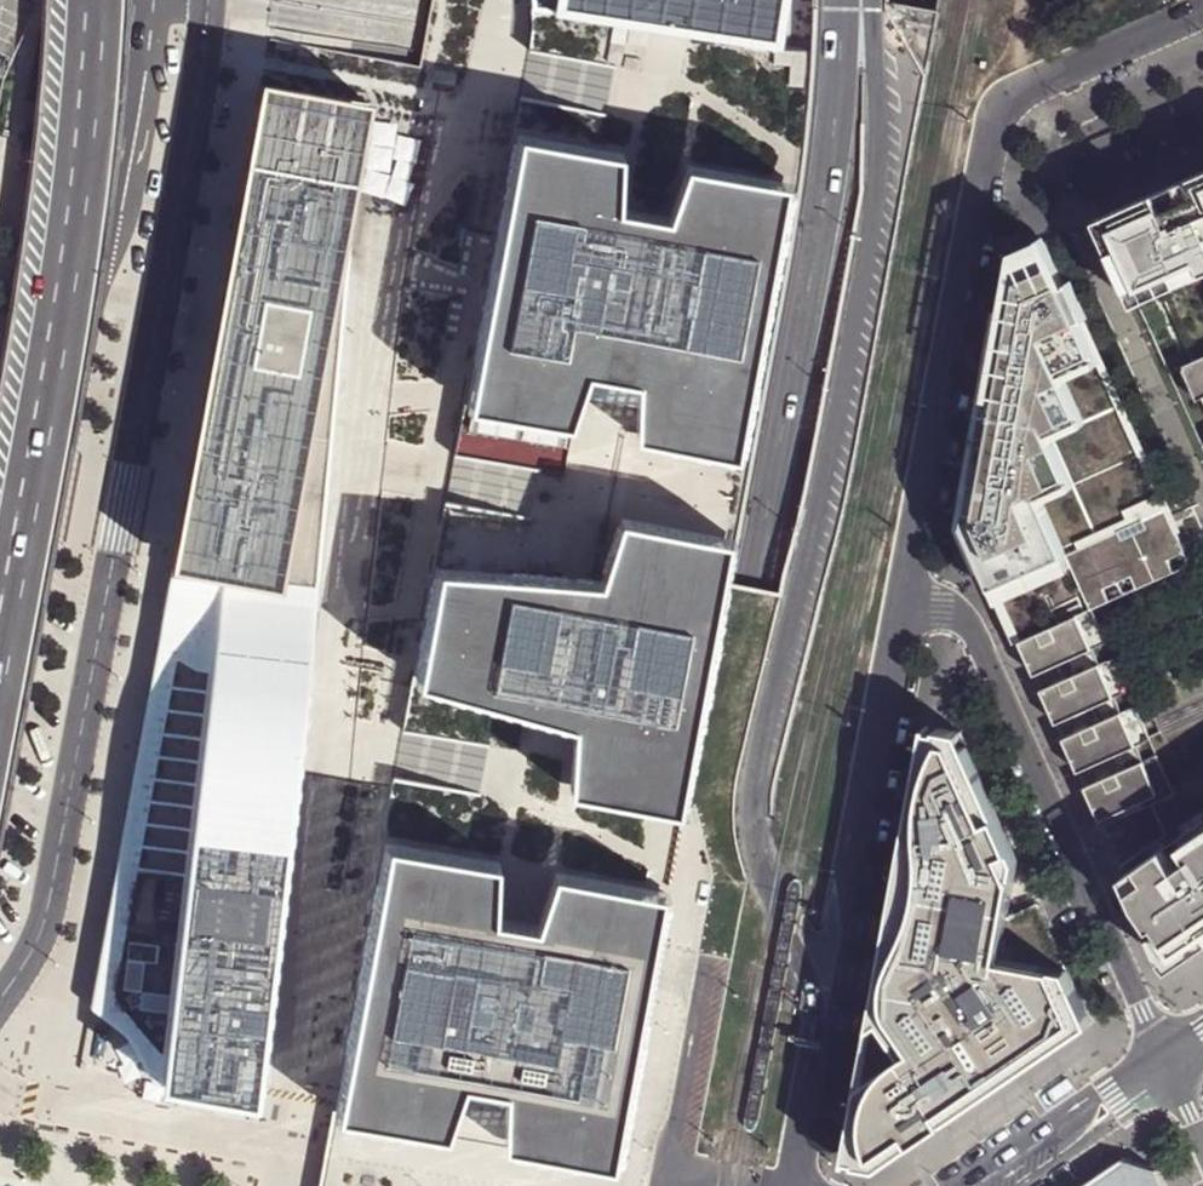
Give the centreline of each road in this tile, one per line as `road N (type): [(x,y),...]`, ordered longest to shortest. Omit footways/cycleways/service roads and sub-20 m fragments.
road 1 (motorway): [(824,1010),(752,844),(748,797),(877,182),(871,0)]
road 2 (tertiary): [(0,994),(45,921),(154,350),(210,0)]
road 3 (trunk): [(705,913),(802,589),(918,0)]
road 4 (trunk): [(705,913),(751,588),(835,127),(841,0)]
road 5 (tertiary): [(144,0),(113,197),(78,303),(0,737)]
road 6 (tertiary): [(901,600),(997,109),(1017,90),(1202,10)]
road 7 (motorway): [(95,0),(68,234),(0,619)]
road 8 (residential): [(901,600),(940,608),(968,627),(1165,1060)]
road 9 (tertiary): [(824,1010),(901,600)]
road 10 (trunk): [(655,1185),(705,913)]
road 11 (tertiary): [(1165,1060),(981,1185)]
road 12 (secondary): [(792,1185),(824,1010)]

